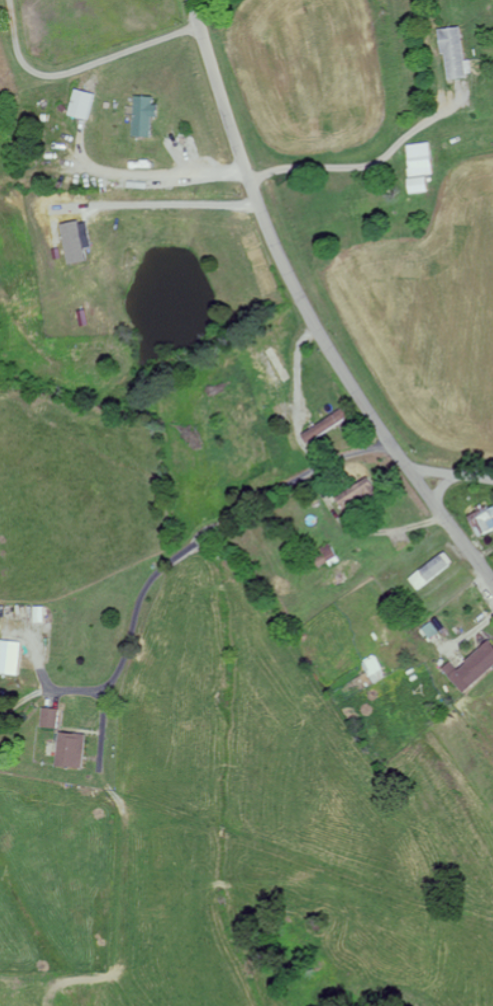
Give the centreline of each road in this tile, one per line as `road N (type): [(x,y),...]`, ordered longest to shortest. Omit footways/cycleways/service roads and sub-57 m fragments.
road 1 (residential): [(492,580),(370,413),(291,276),(233,132),(193,0)]

